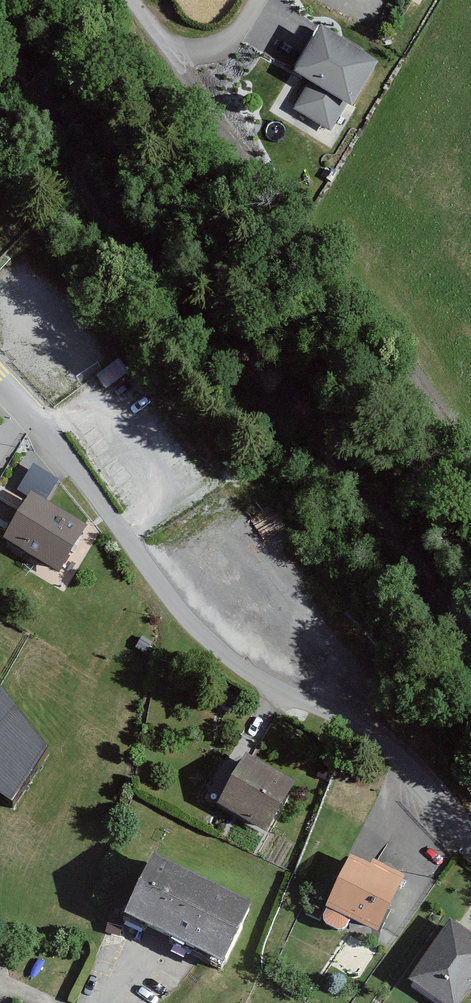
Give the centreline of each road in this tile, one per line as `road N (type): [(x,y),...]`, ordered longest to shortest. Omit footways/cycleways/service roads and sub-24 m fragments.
road 1 (residential): [(0,377),(67,444),(151,573),(352,725),(470,851)]
road 2 (residential): [(131,0),(180,54),(227,45),(260,0)]

